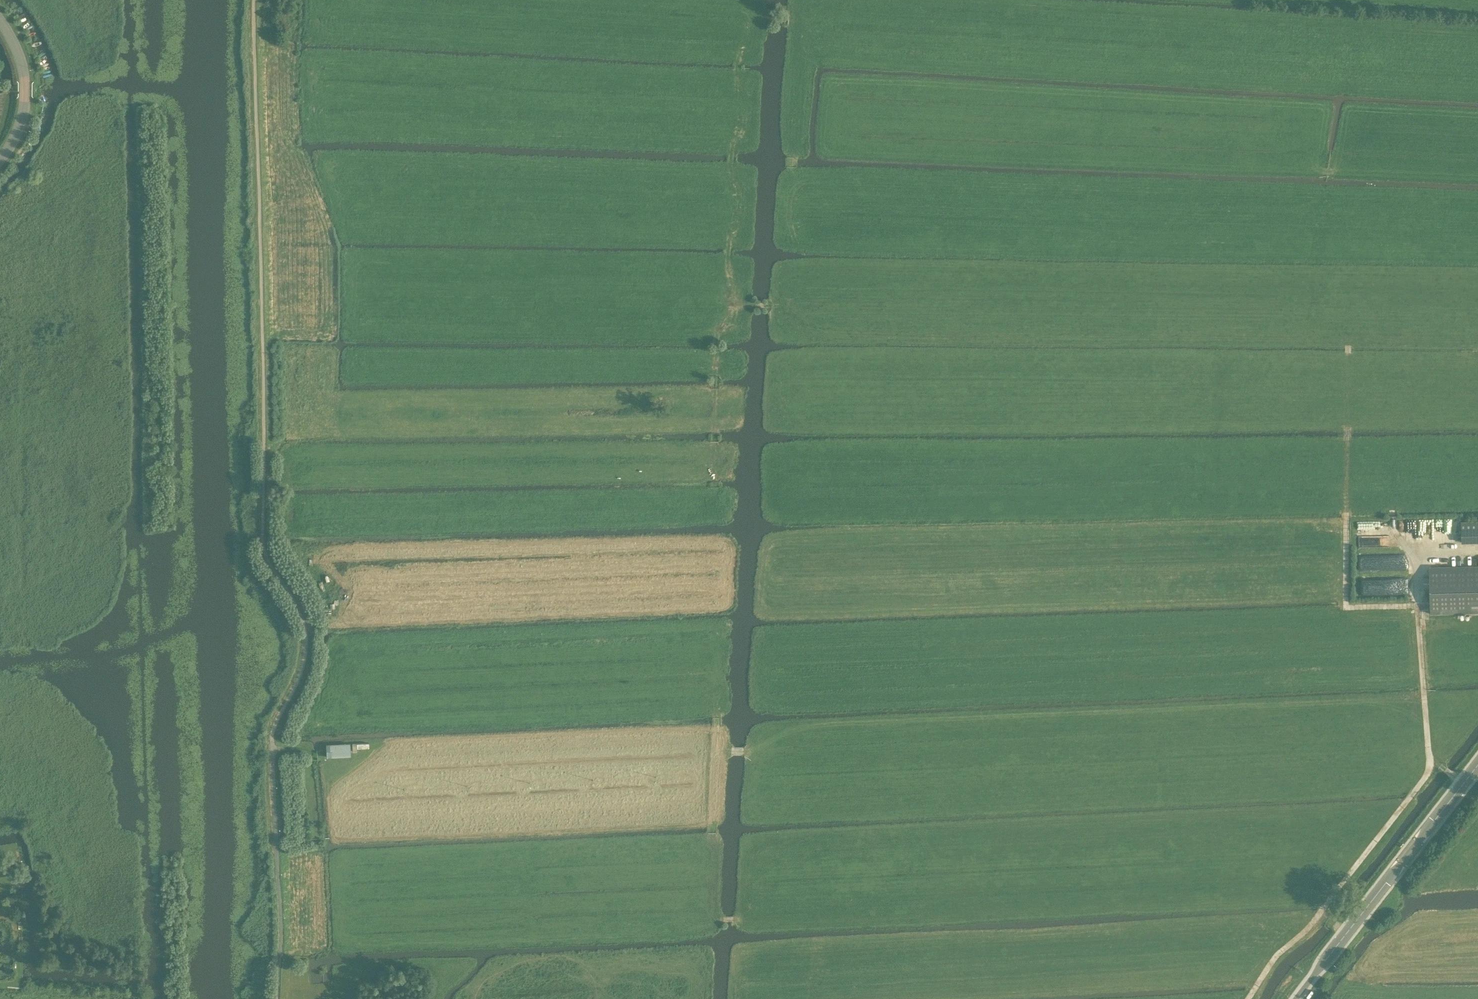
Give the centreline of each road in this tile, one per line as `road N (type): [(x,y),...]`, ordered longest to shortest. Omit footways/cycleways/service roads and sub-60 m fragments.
road 1 (track): [(1247,998),(1429,775),(1430,758)]
road 2 (secondary): [(1296,998),(1477,765)]
road 3 (track): [(1430,758),(1418,554),(1477,553)]
road 4 (unclassified): [(0,158),(26,101),(19,55),(0,19)]

